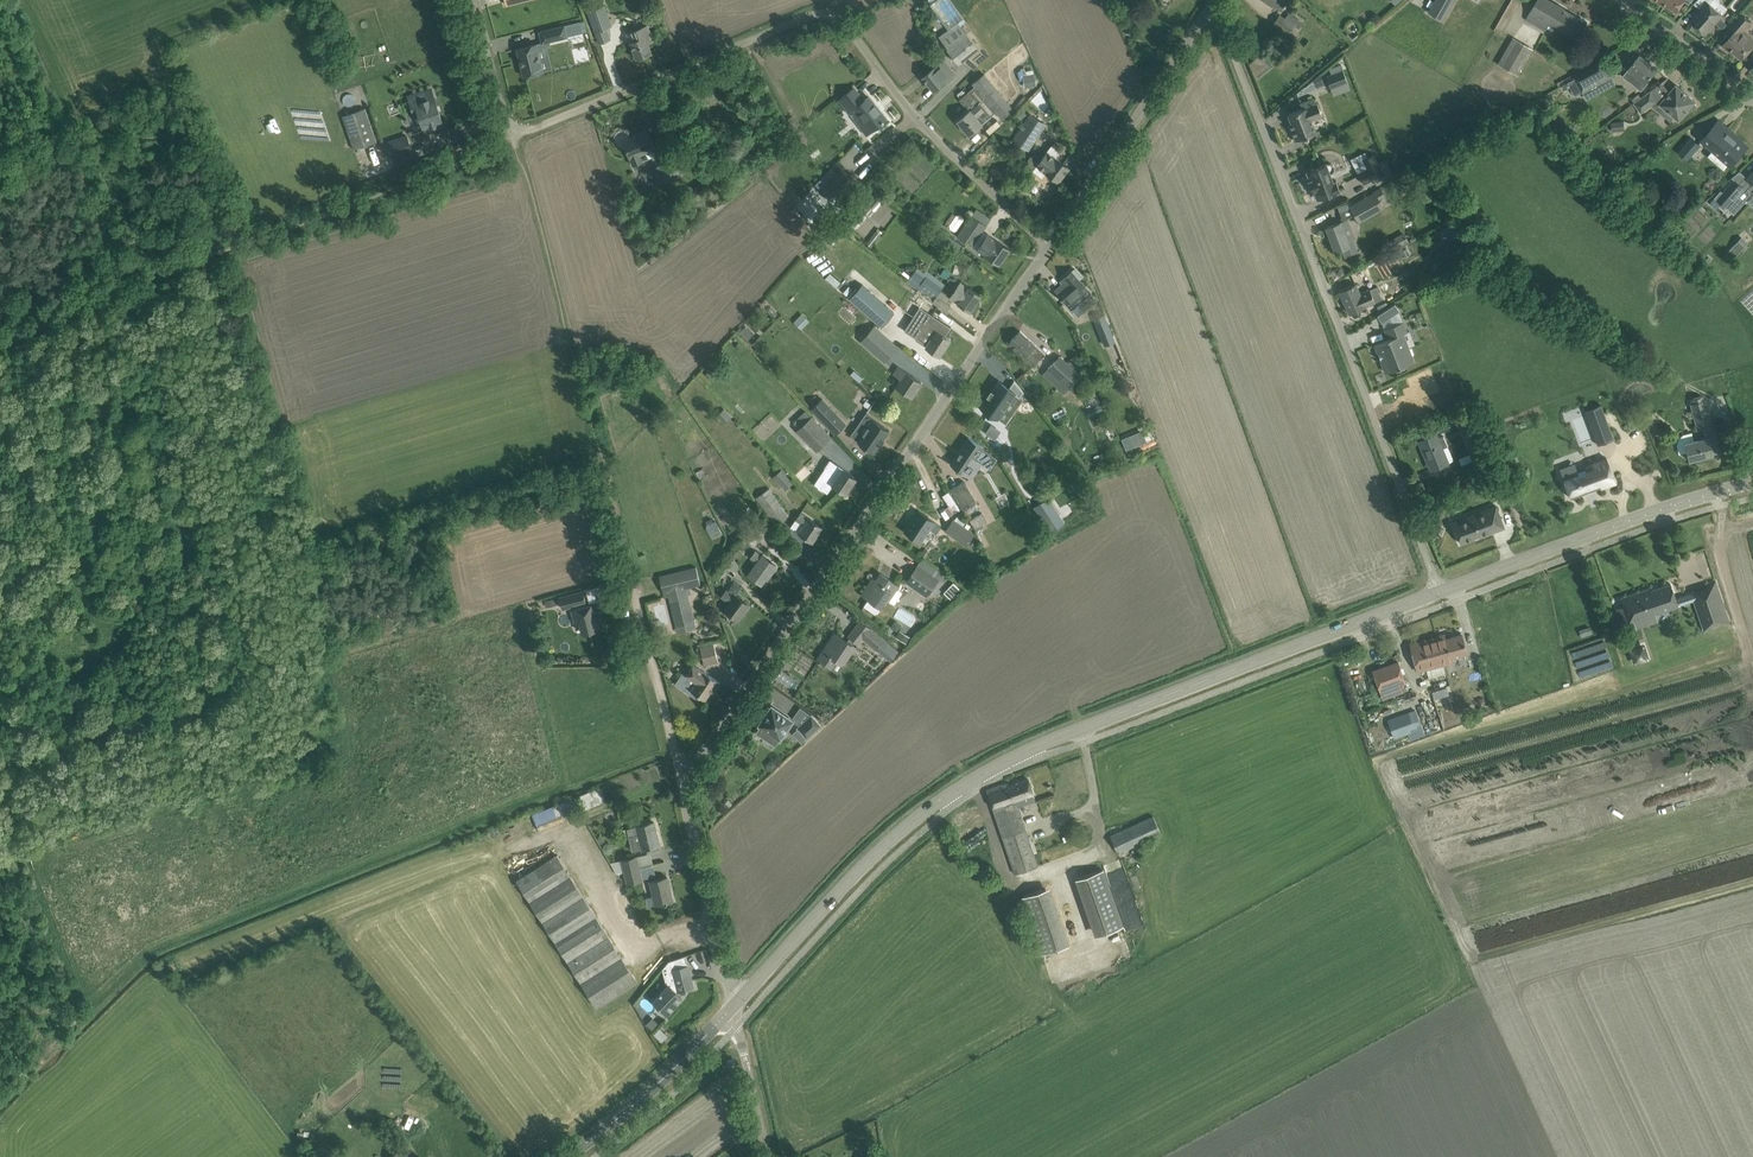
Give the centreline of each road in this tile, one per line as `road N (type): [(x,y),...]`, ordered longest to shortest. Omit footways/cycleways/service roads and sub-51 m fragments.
road 1 (unclassified): [(735,1003),(686,781),(1045,244)]
road 2 (tertiary): [(1437,592),(1065,732),(981,772),(901,833),(735,1003)]
road 3 (unclassified): [(1045,244),(916,118),(835,15),(804,18),(514,135),(477,0)]
road 4 (unclassified): [(1437,592),(1219,8)]
road 5 (tertiary): [(1752,483),(1651,512),(1437,592)]
road 6 (unclassified): [(1045,244),(1219,8)]
road 7 (tertiary): [(735,1003),(676,1067),(563,1156)]
road 8 (track): [(571,340),(514,135)]
road 9 (track): [(632,578),(686,781)]
road 10 (residential): [(1752,101),(1615,0)]
road 11 (unclassified): [(770,1156),(735,1003)]

